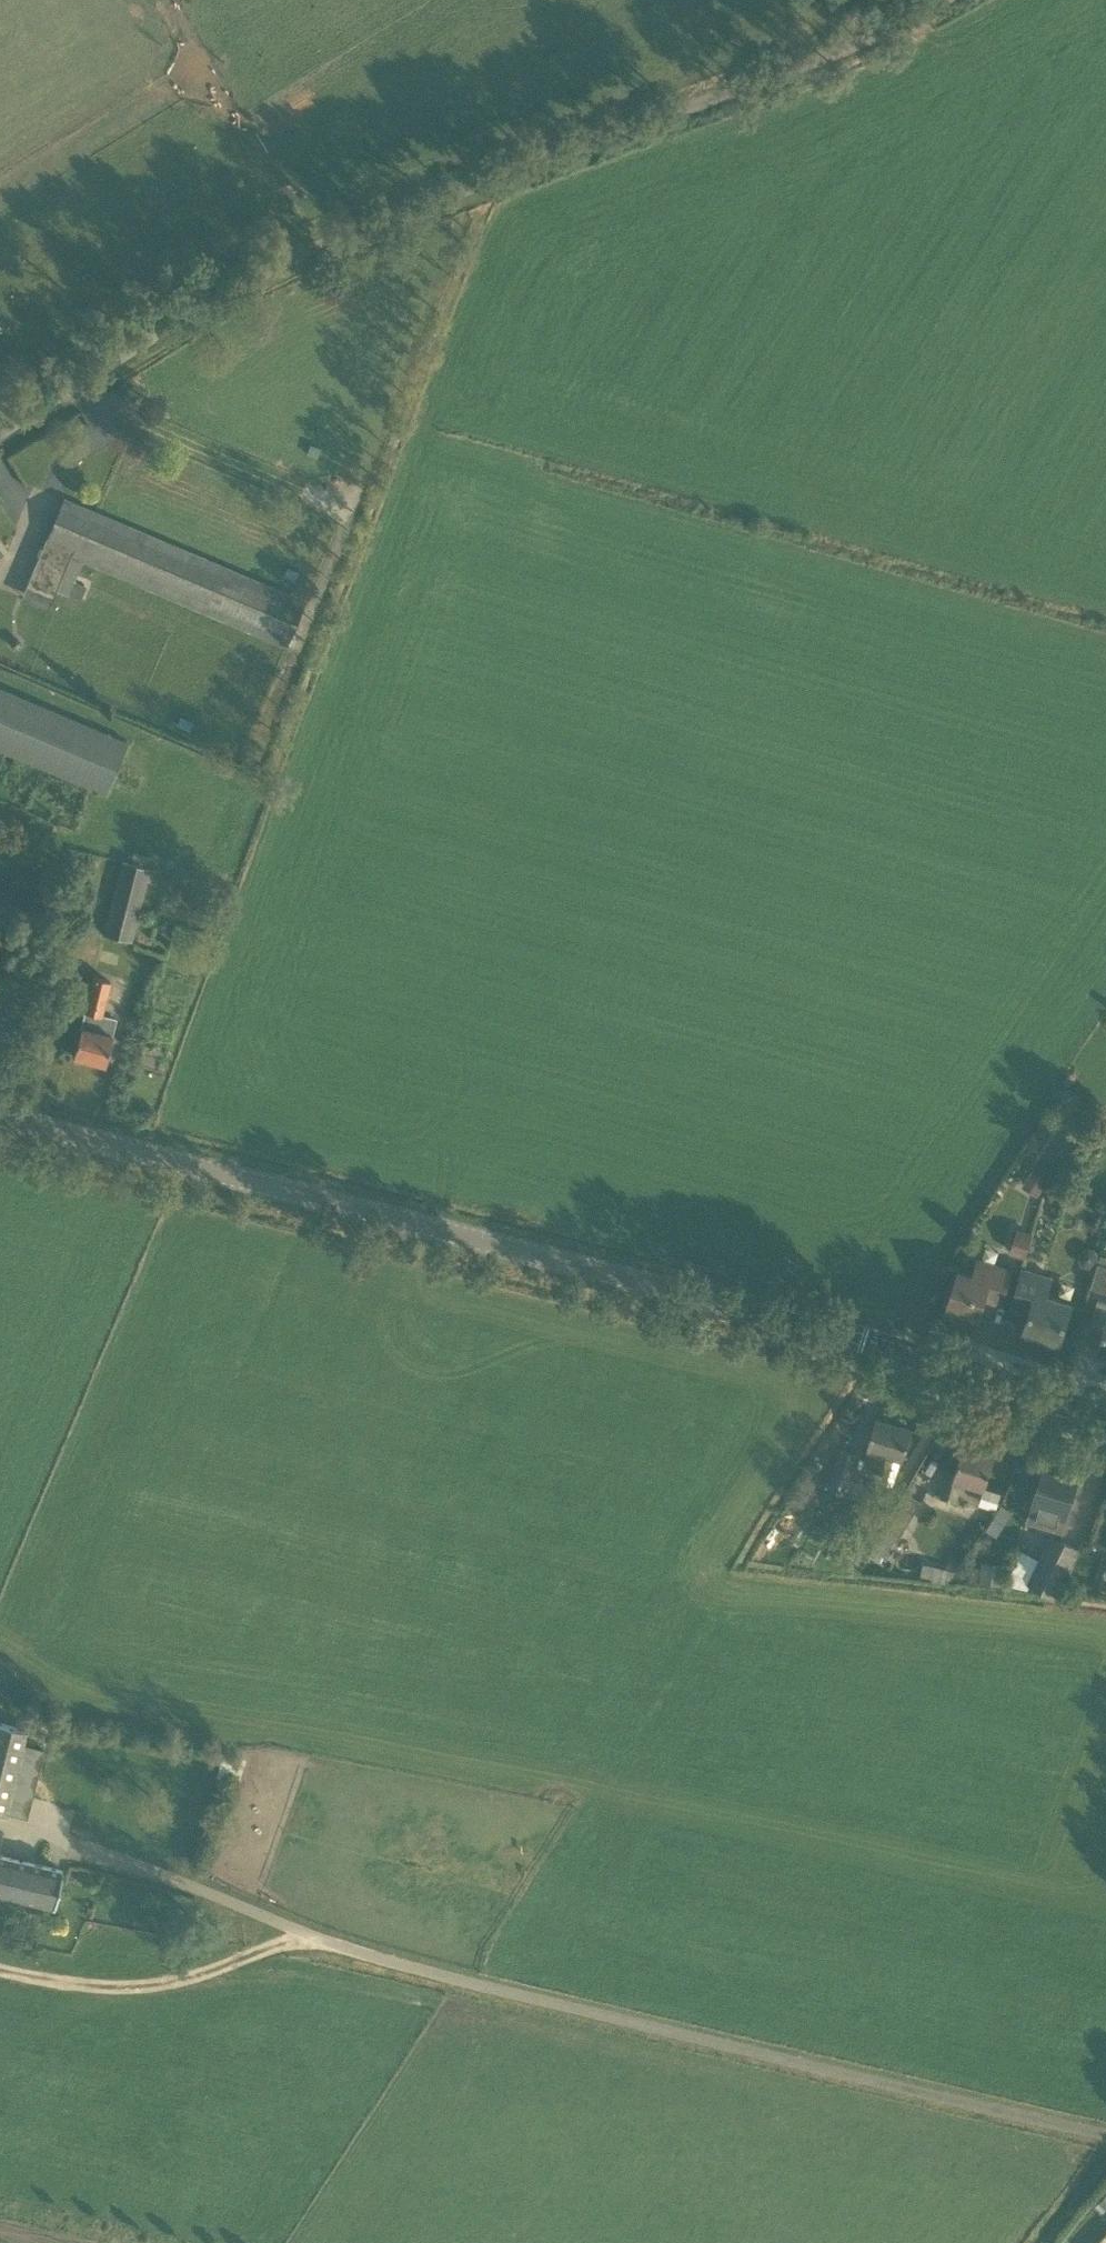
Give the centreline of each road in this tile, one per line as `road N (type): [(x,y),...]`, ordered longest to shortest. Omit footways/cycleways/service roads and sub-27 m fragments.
road 1 (unclassified): [(0,428),(192,309),(324,243),(856,42),(935,0)]
road 2 (unclassified): [(824,1330),(0,1116)]
road 3 (residential): [(1105,1420),(824,1330)]

